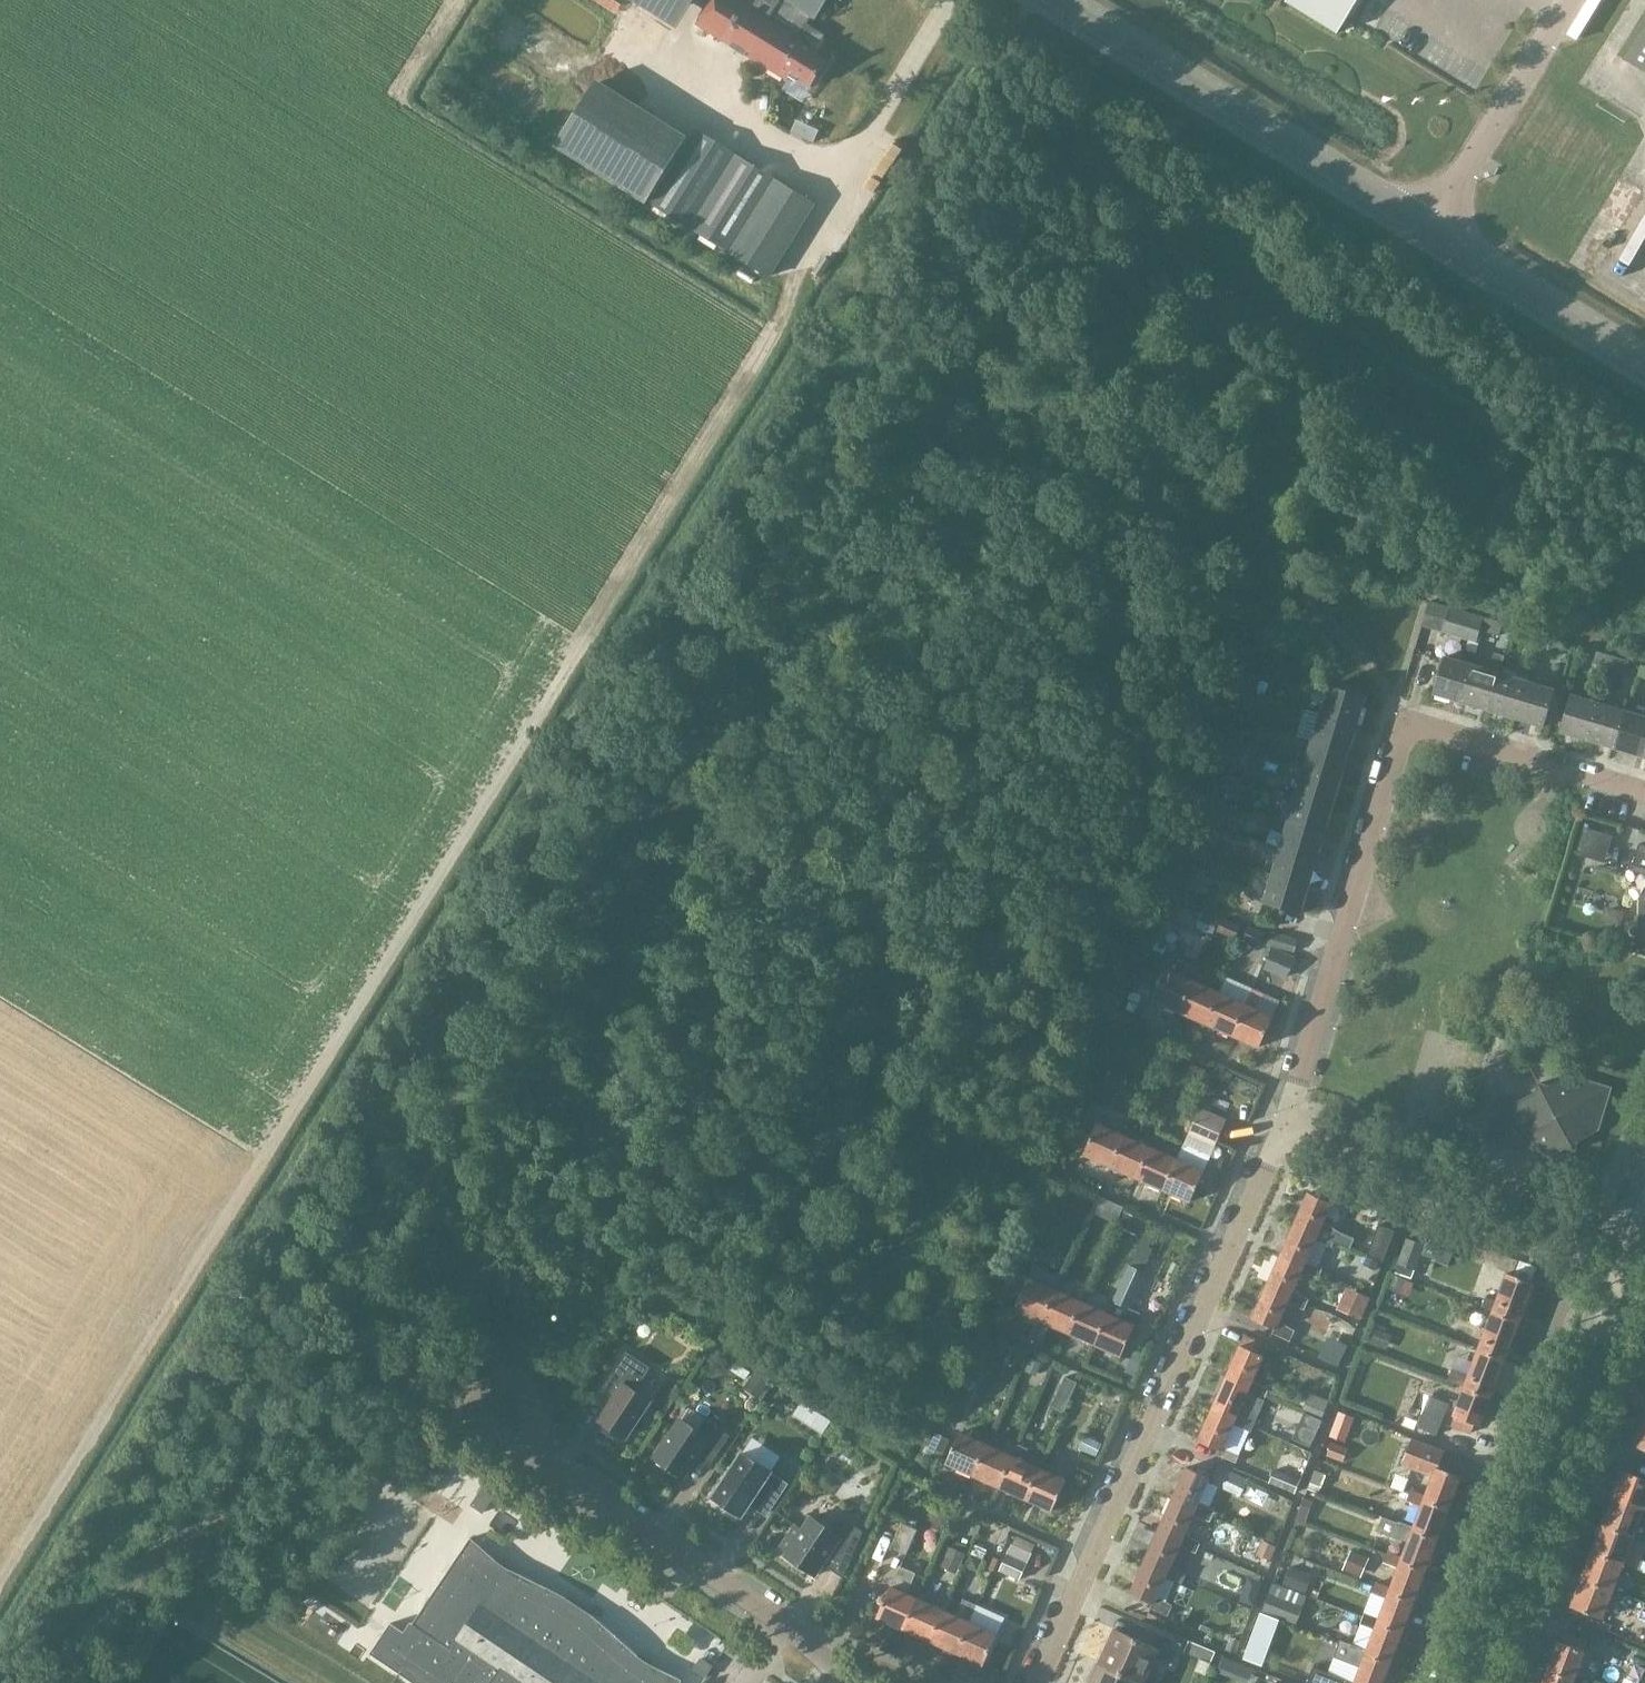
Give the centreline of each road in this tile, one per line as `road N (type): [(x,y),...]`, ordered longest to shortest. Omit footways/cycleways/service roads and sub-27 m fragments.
road 1 (residential): [(1036,1682),(1284,1123)]
road 2 (residential): [(1594,1218),(1419,1682)]
road 3 (unclassified): [(1433,227),(1062,0)]
road 4 (residential): [(1284,1123),(1405,721)]
road 5 (residential): [(1514,1682),(1644,1335)]
road 6 (secondary): [(1467,1682),(1583,1374)]
road 7 (residential): [(1594,1218),(1284,1123)]
road 8 (residential): [(785,1625),(539,1459)]
road 9 (unclassified): [(1433,227),(1569,0)]
road 10 (unclassified): [(1644,360),(1433,227)]
road 11 (residential): [(1644,792),(1405,721)]
road 12 (residential): [(480,1419),(474,1397),(483,1380),(516,1379),(539,1459)]
road 13 (secondary): [(1622,1227),(1586,1324),(1583,1374)]
road 14 (secondary): [(1583,1374),(1611,1337),(1644,1251)]

